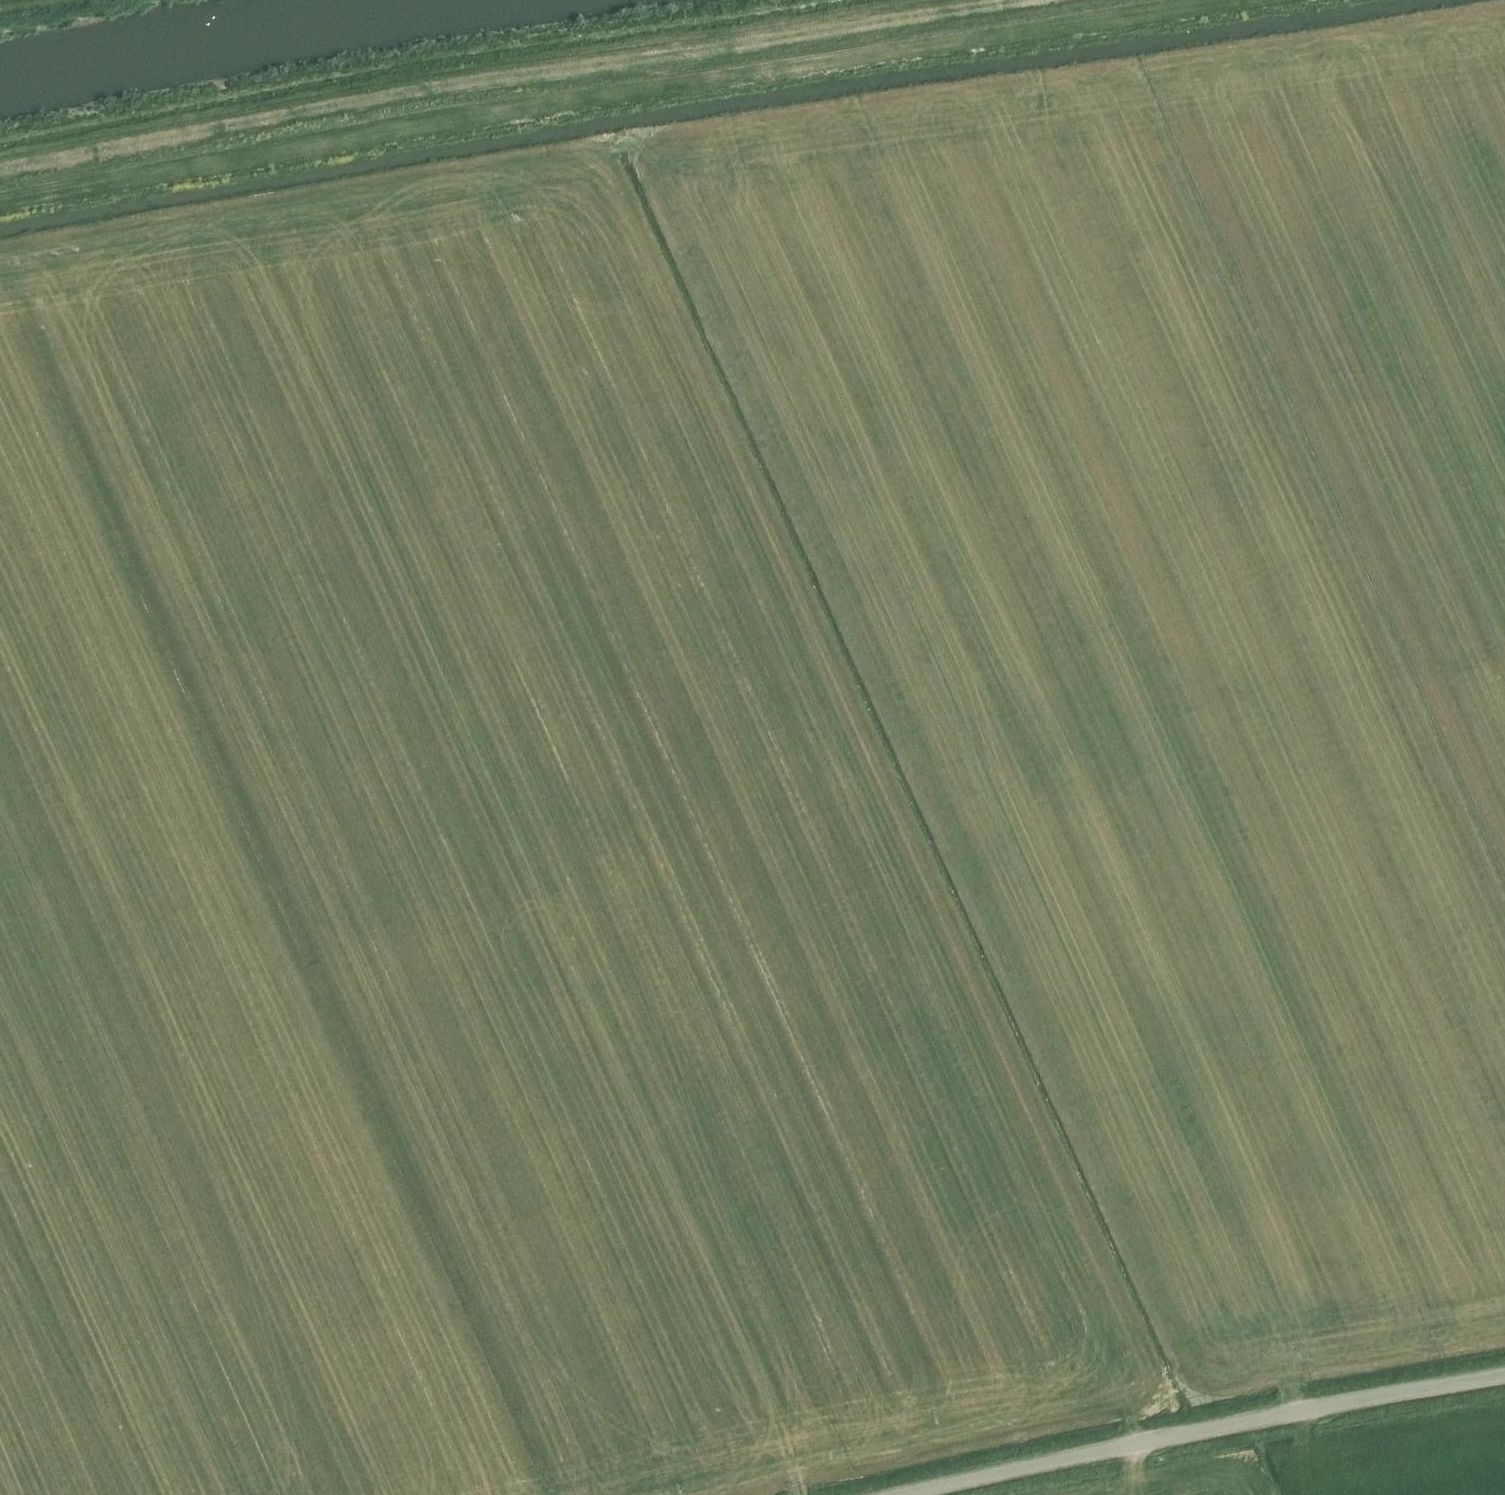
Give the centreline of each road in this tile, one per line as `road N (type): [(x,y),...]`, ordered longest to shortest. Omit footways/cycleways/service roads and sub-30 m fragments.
road 1 (unclassified): [(900,1494),(1504,1376)]

